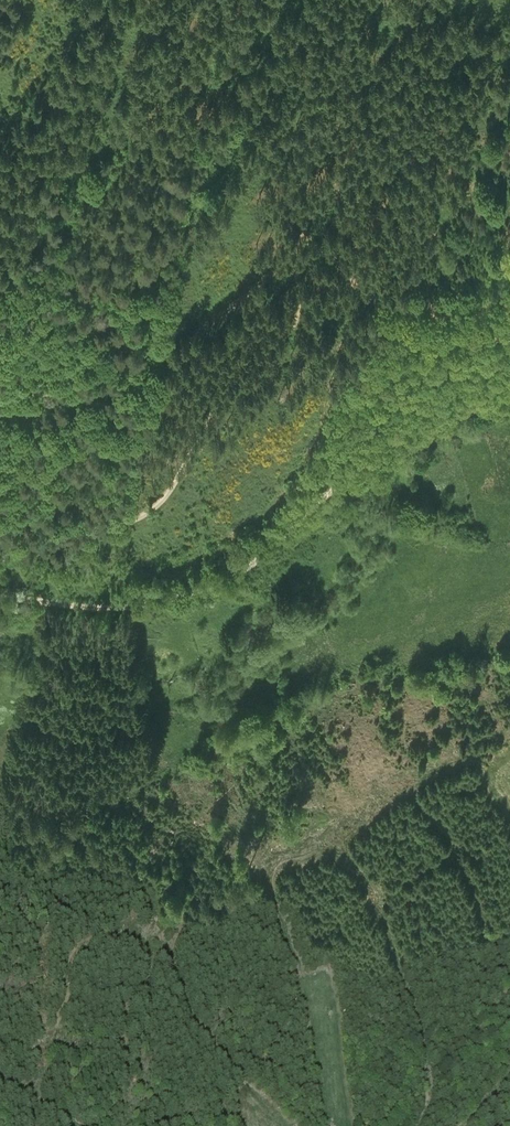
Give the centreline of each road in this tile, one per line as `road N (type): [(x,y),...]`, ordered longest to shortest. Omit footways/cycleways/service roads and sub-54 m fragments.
road 1 (track): [(509,388),(399,442),(263,556),(214,584),(144,604),(0,597)]
road 2 (track): [(0,557),(149,506),(170,486),(235,381),(296,318),(299,253)]
road 3 (track): [(299,253),(146,362),(0,391)]
road 4 (track): [(509,264),(480,277),(381,288),(327,245),(299,253)]

